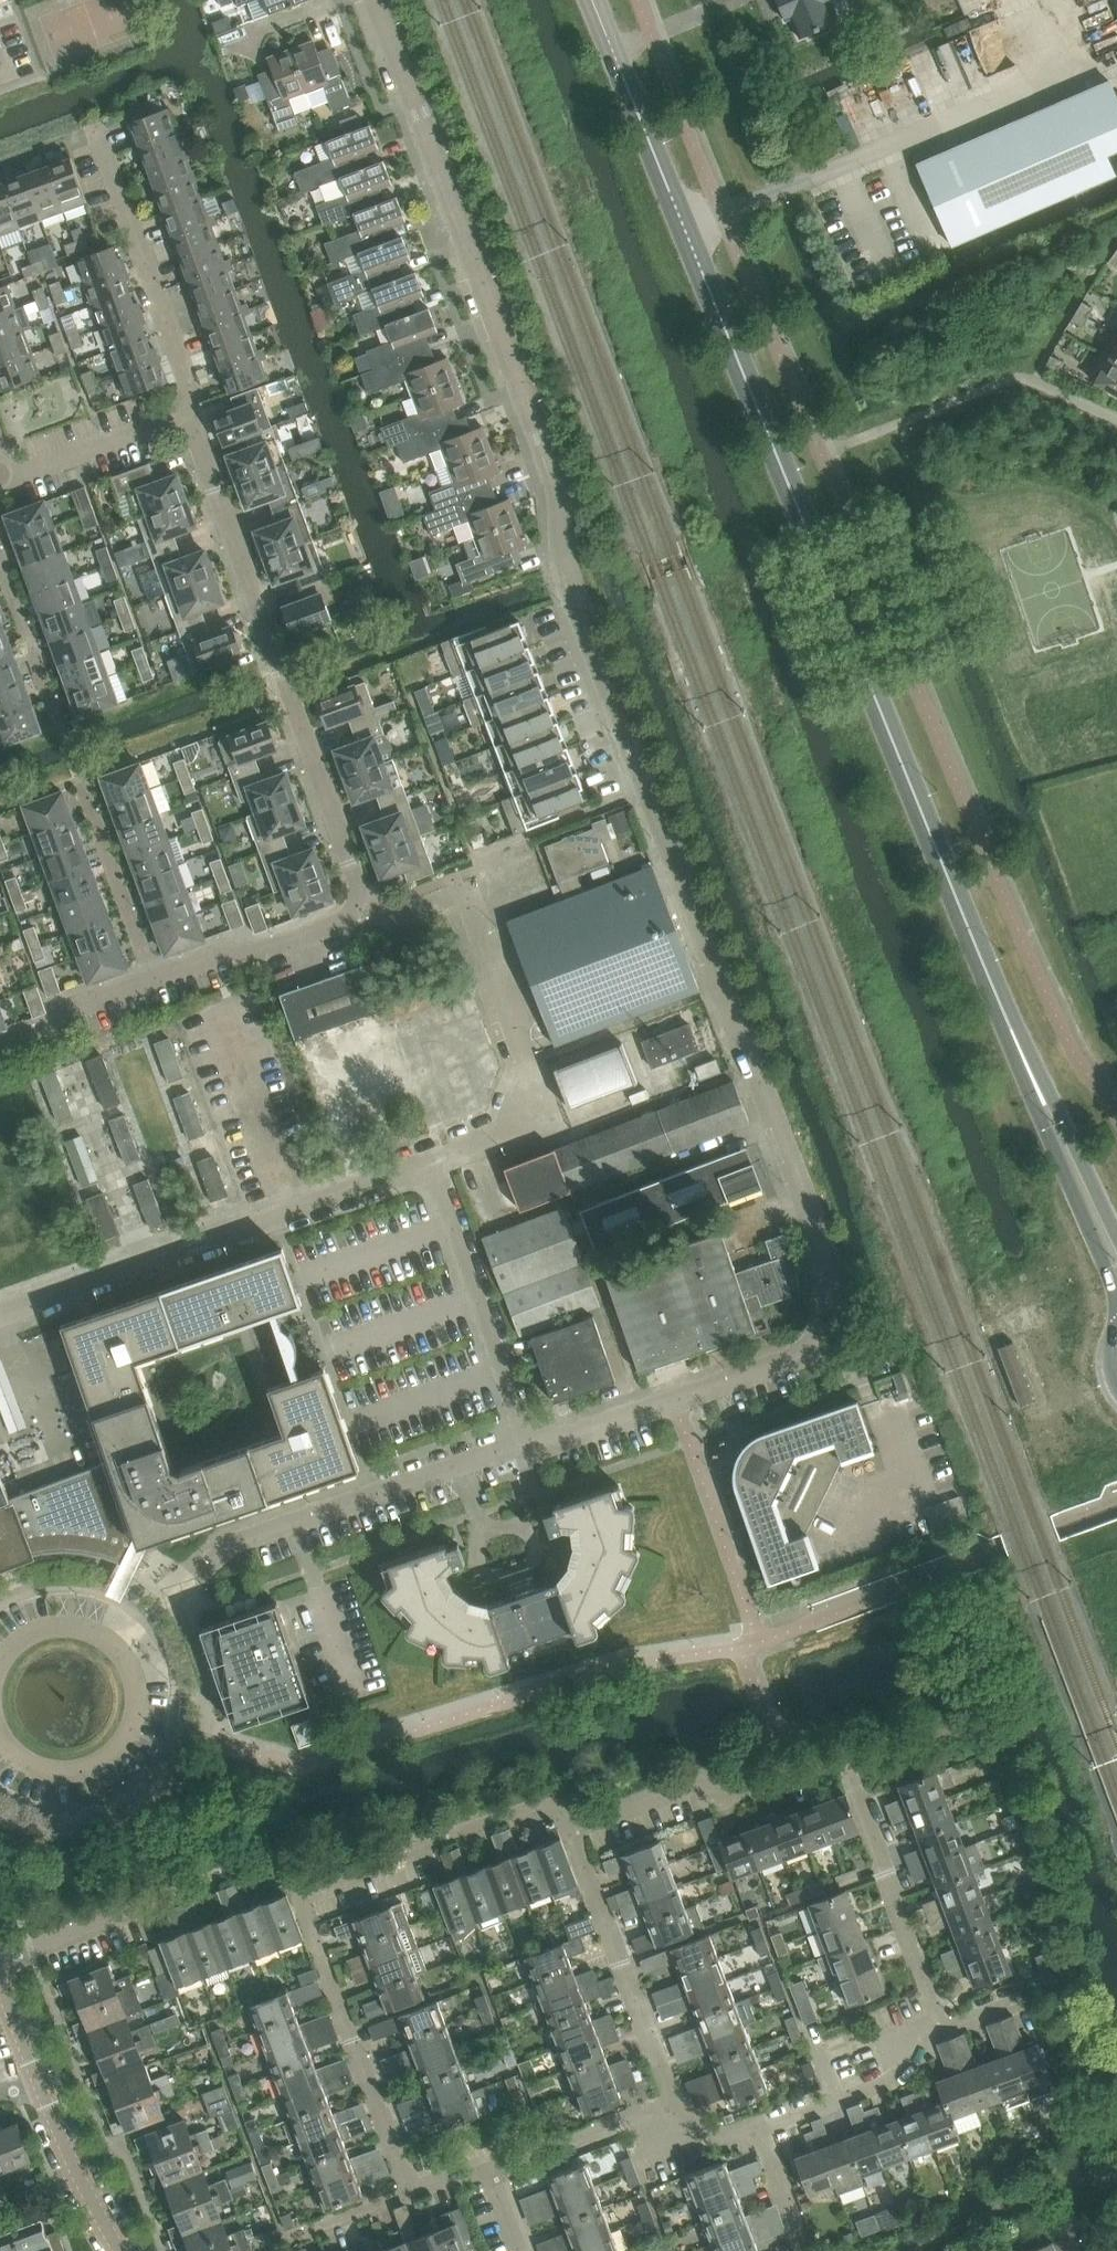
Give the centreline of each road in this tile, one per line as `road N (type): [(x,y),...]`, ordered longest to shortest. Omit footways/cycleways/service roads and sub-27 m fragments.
road 1 (residential): [(535,1440),(838,1340),(846,1319),(571,591),(551,464),(375,0)]
road 2 (secondary): [(594,0),(1010,1022)]
road 3 (residential): [(0,1051),(58,1030),(77,1006),(228,951),(259,952),(344,922),(357,908),(360,885),(192,414)]
road 4 (residential): [(123,1650),(250,1538),(535,1440)]
road 5 (residential): [(0,1314),(429,1160)]
road 6 (residential): [(429,1160),(511,1131),(534,1094),(530,1052),(466,885)]
road 7 (residential): [(942,2030),(847,1754),(791,1773)]
road 8 (residential): [(0,1964),(264,1864),(292,1864),(303,1892)]
road 9 (residential): [(303,1892),(411,2194)]
road 10 (residential): [(675,2109),(568,1823)]
road 11 (residential): [(535,1440),(429,1160)]
road 12 (residential): [(98,131),(192,414)]
road 13 (secondary): [(1010,1022),(1029,1094),(1116,1294)]
road 14 (residential): [(568,1823),(544,1810),(303,1892)]
road 15 (secondary): [(1116,1231),(1010,1022)]
road 16 (residential): [(568,1823),(677,1786),(745,1789),(791,1773)]
road 17 (residential): [(13,1750),(60,1770),(116,1754),(139,1702),(123,1650)]
road 18 (residential): [(760,2125),(906,2075),(921,2038),(942,2030)]
road 19 (residential): [(192,414),(3,483)]
road 20 (residential): [(491,2174),(675,2109)]
road 21 (residential): [(125,2250),(87,2188),(42,2082)]
road 22 (residential): [(123,1650),(97,1630),(50,1627),(21,1642),(0,1669)]
road 23 (residential): [(942,2030),(1074,1980)]
road 24 (residential): [(286,2242),(411,2194)]
road 25 (residential): [(804,2250),(760,2125)]
road 26 (residential): [(42,2082),(0,1969)]

